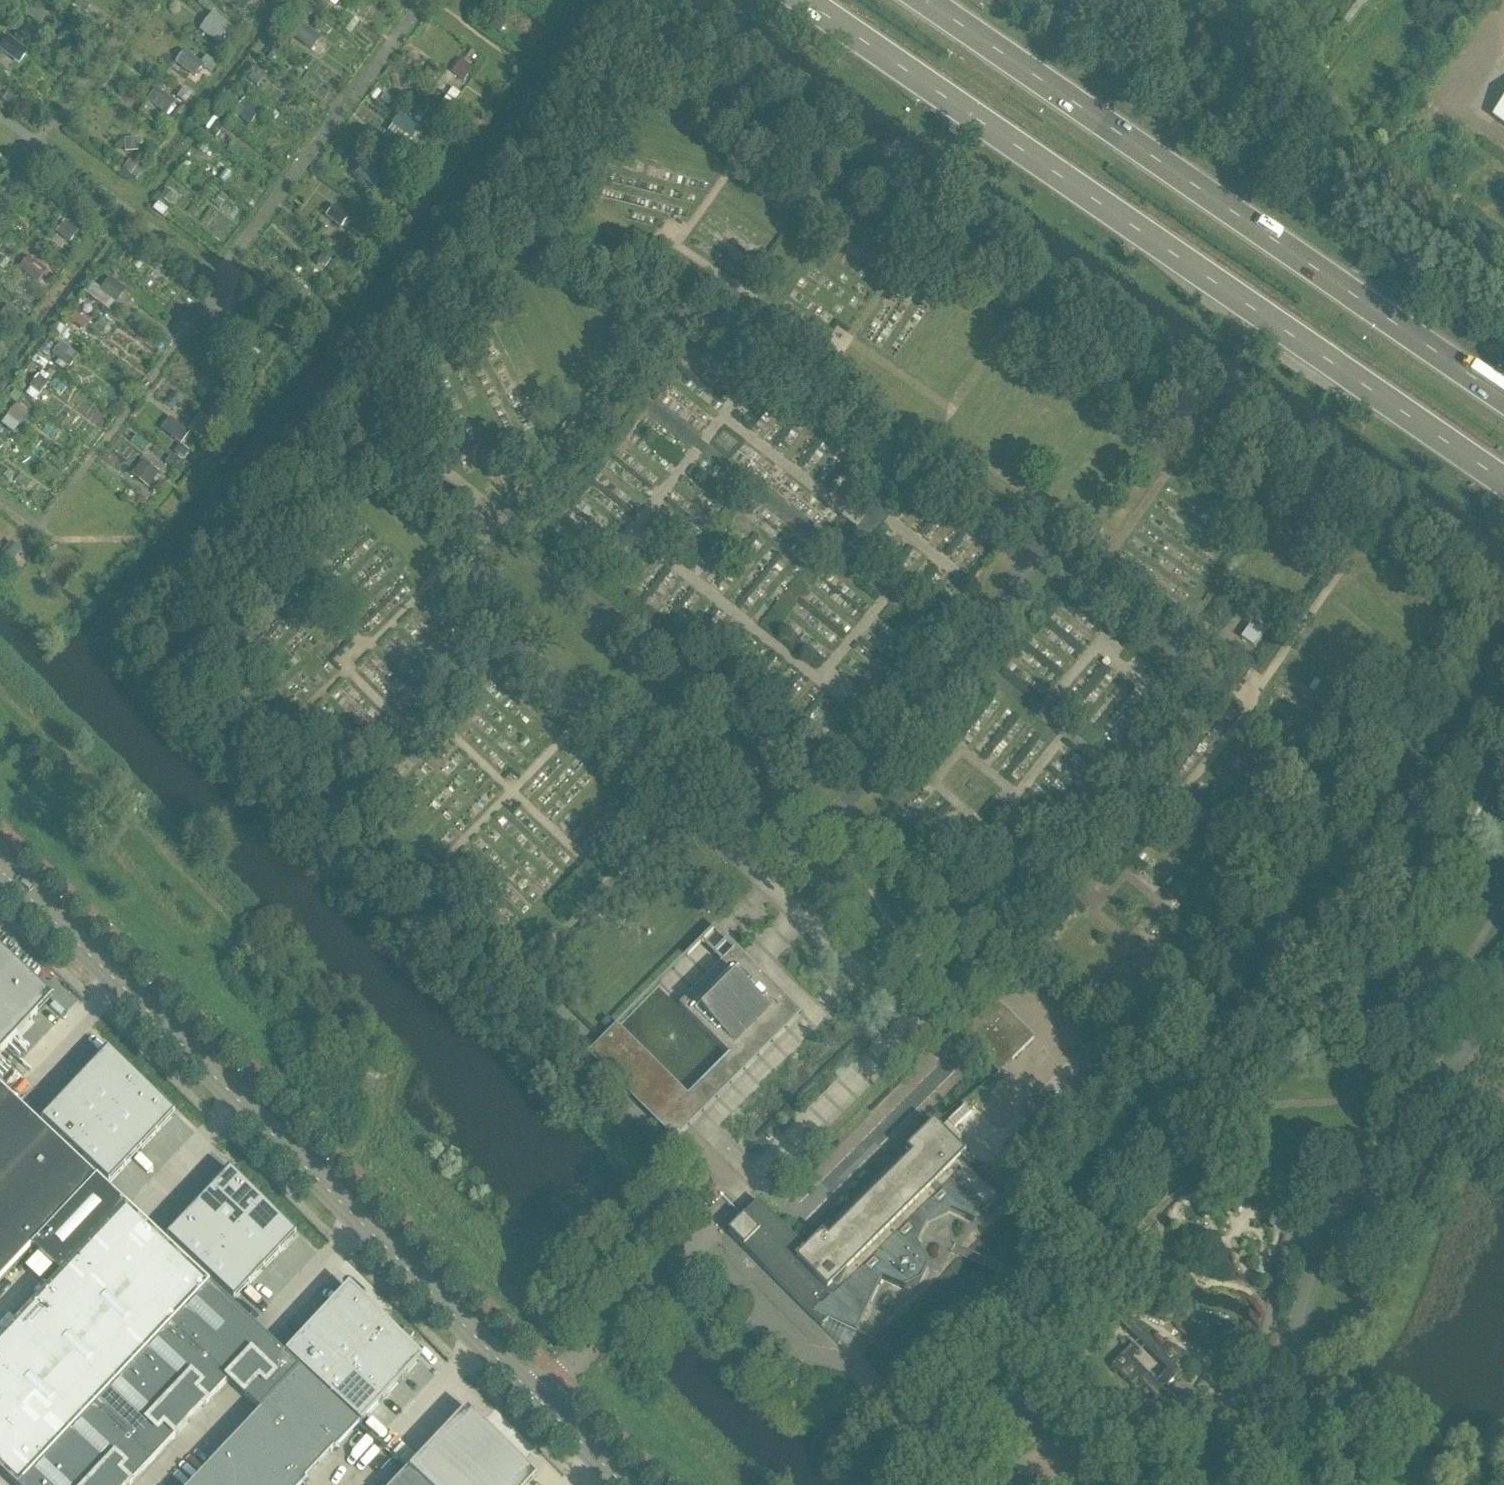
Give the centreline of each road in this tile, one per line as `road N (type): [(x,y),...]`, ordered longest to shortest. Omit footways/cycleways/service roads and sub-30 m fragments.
road 1 (primary): [(800,0),(1503,480)]
road 2 (tertiary): [(537,1396),(0,868)]
road 3 (primary): [(1503,400),(918,0)]
road 4 (unclassified): [(968,1484),(852,1369),(810,1356),(695,1243),(537,1396)]
road 5 (tertiary): [(625,1484),(537,1396)]

